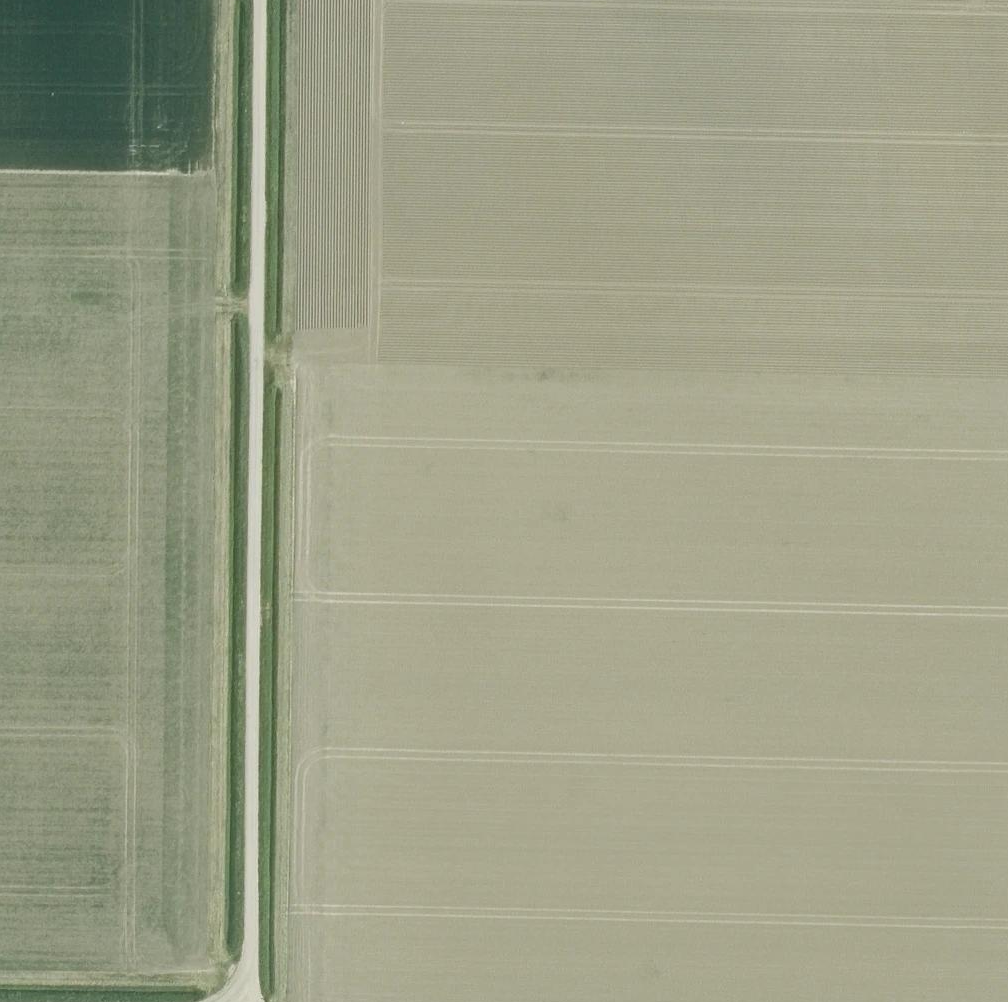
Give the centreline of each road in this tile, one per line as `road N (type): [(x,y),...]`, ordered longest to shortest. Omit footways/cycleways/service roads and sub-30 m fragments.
road 1 (unclassified): [(233,994),(248,963),(258,0)]

